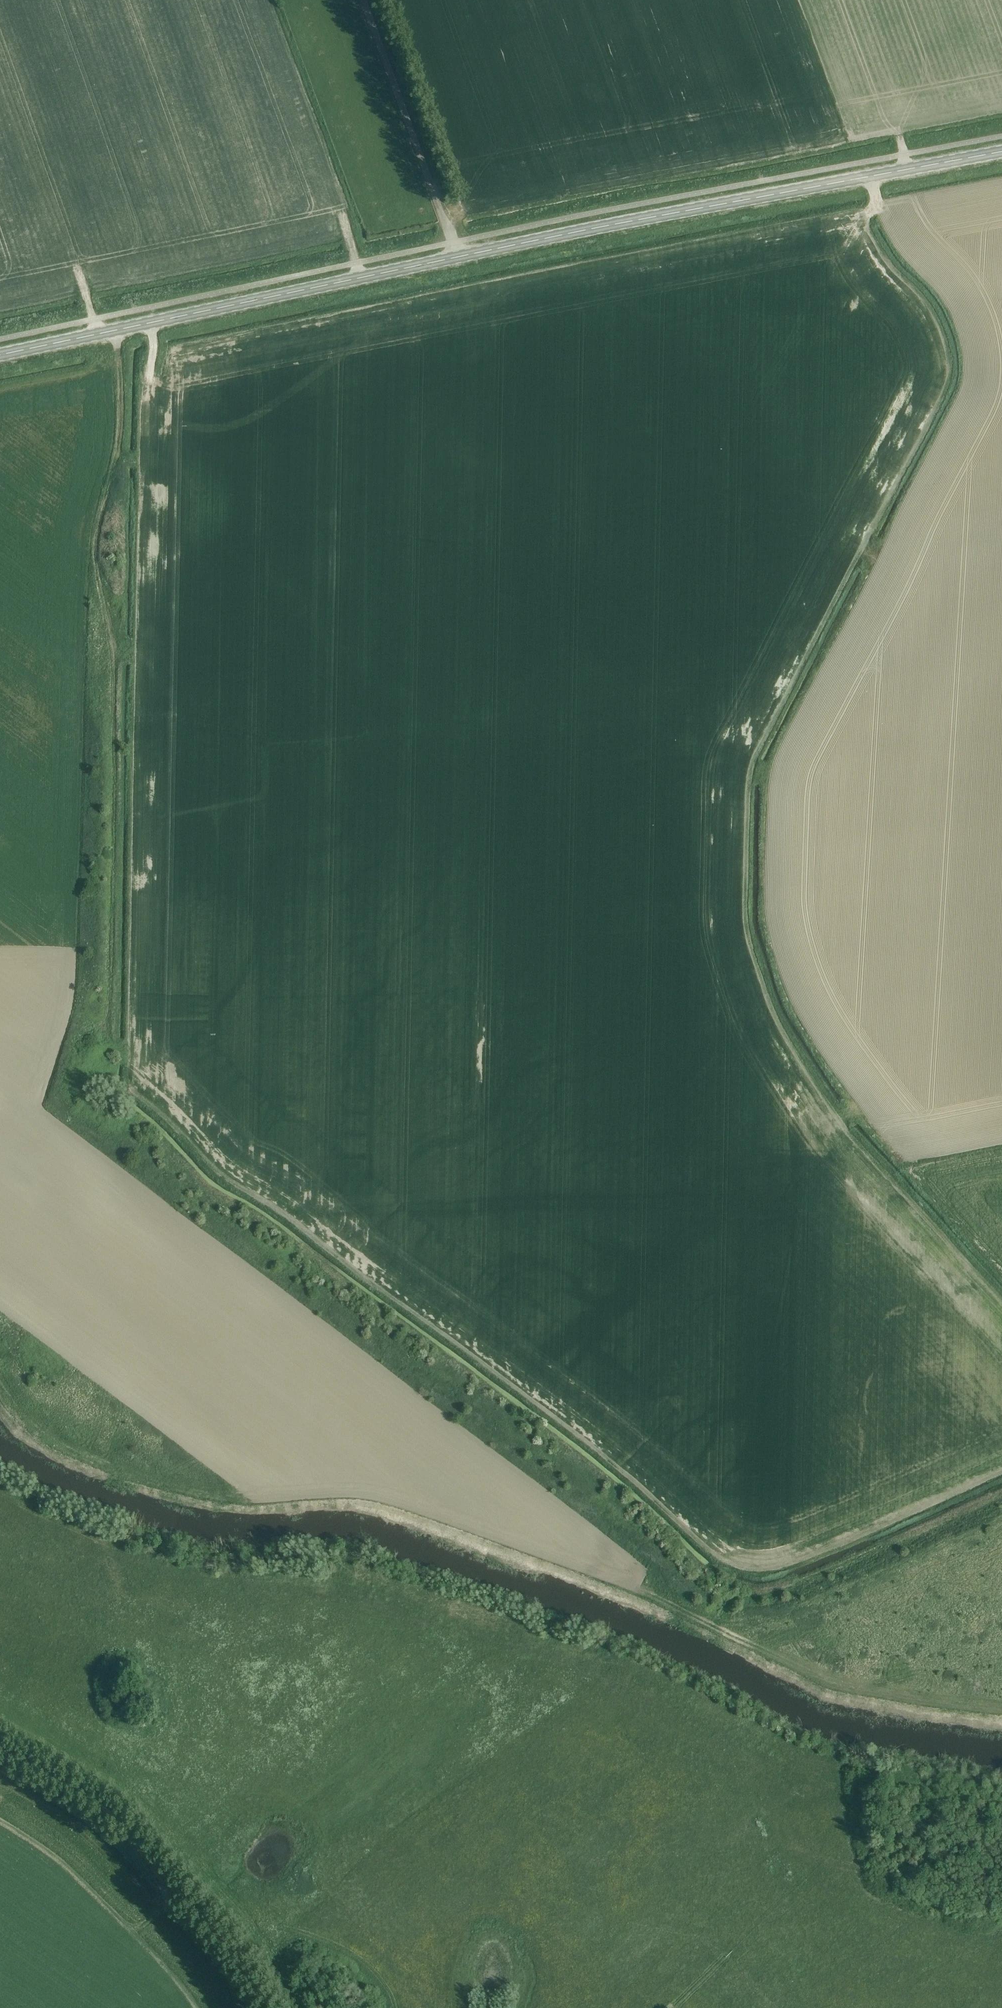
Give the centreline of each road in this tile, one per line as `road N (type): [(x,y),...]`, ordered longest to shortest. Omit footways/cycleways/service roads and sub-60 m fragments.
road 1 (secondary): [(0,355),(575,232),(1001,152)]
road 2 (track): [(105,1023),(86,1027),(77,1046),(77,1096),(93,1119),(147,1152),(203,1214),(255,1238),(641,1530),(701,1591),(709,1612)]
road 3 (track): [(105,1023),(114,671),(95,562),(120,397),(117,350),(107,332)]
road 4 (unclassified): [(267,2007),(145,1850),(104,1811),(0,1751)]
road 5 (track): [(146,540),(152,323)]

